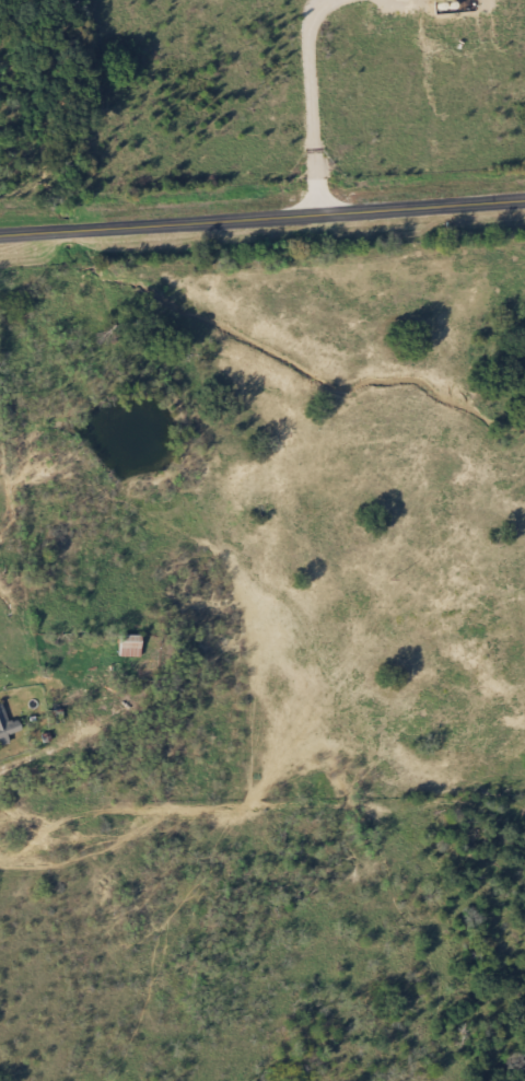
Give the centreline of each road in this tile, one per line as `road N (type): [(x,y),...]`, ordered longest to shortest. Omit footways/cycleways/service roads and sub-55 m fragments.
road 1 (secondary): [(524,198),(0,236)]

